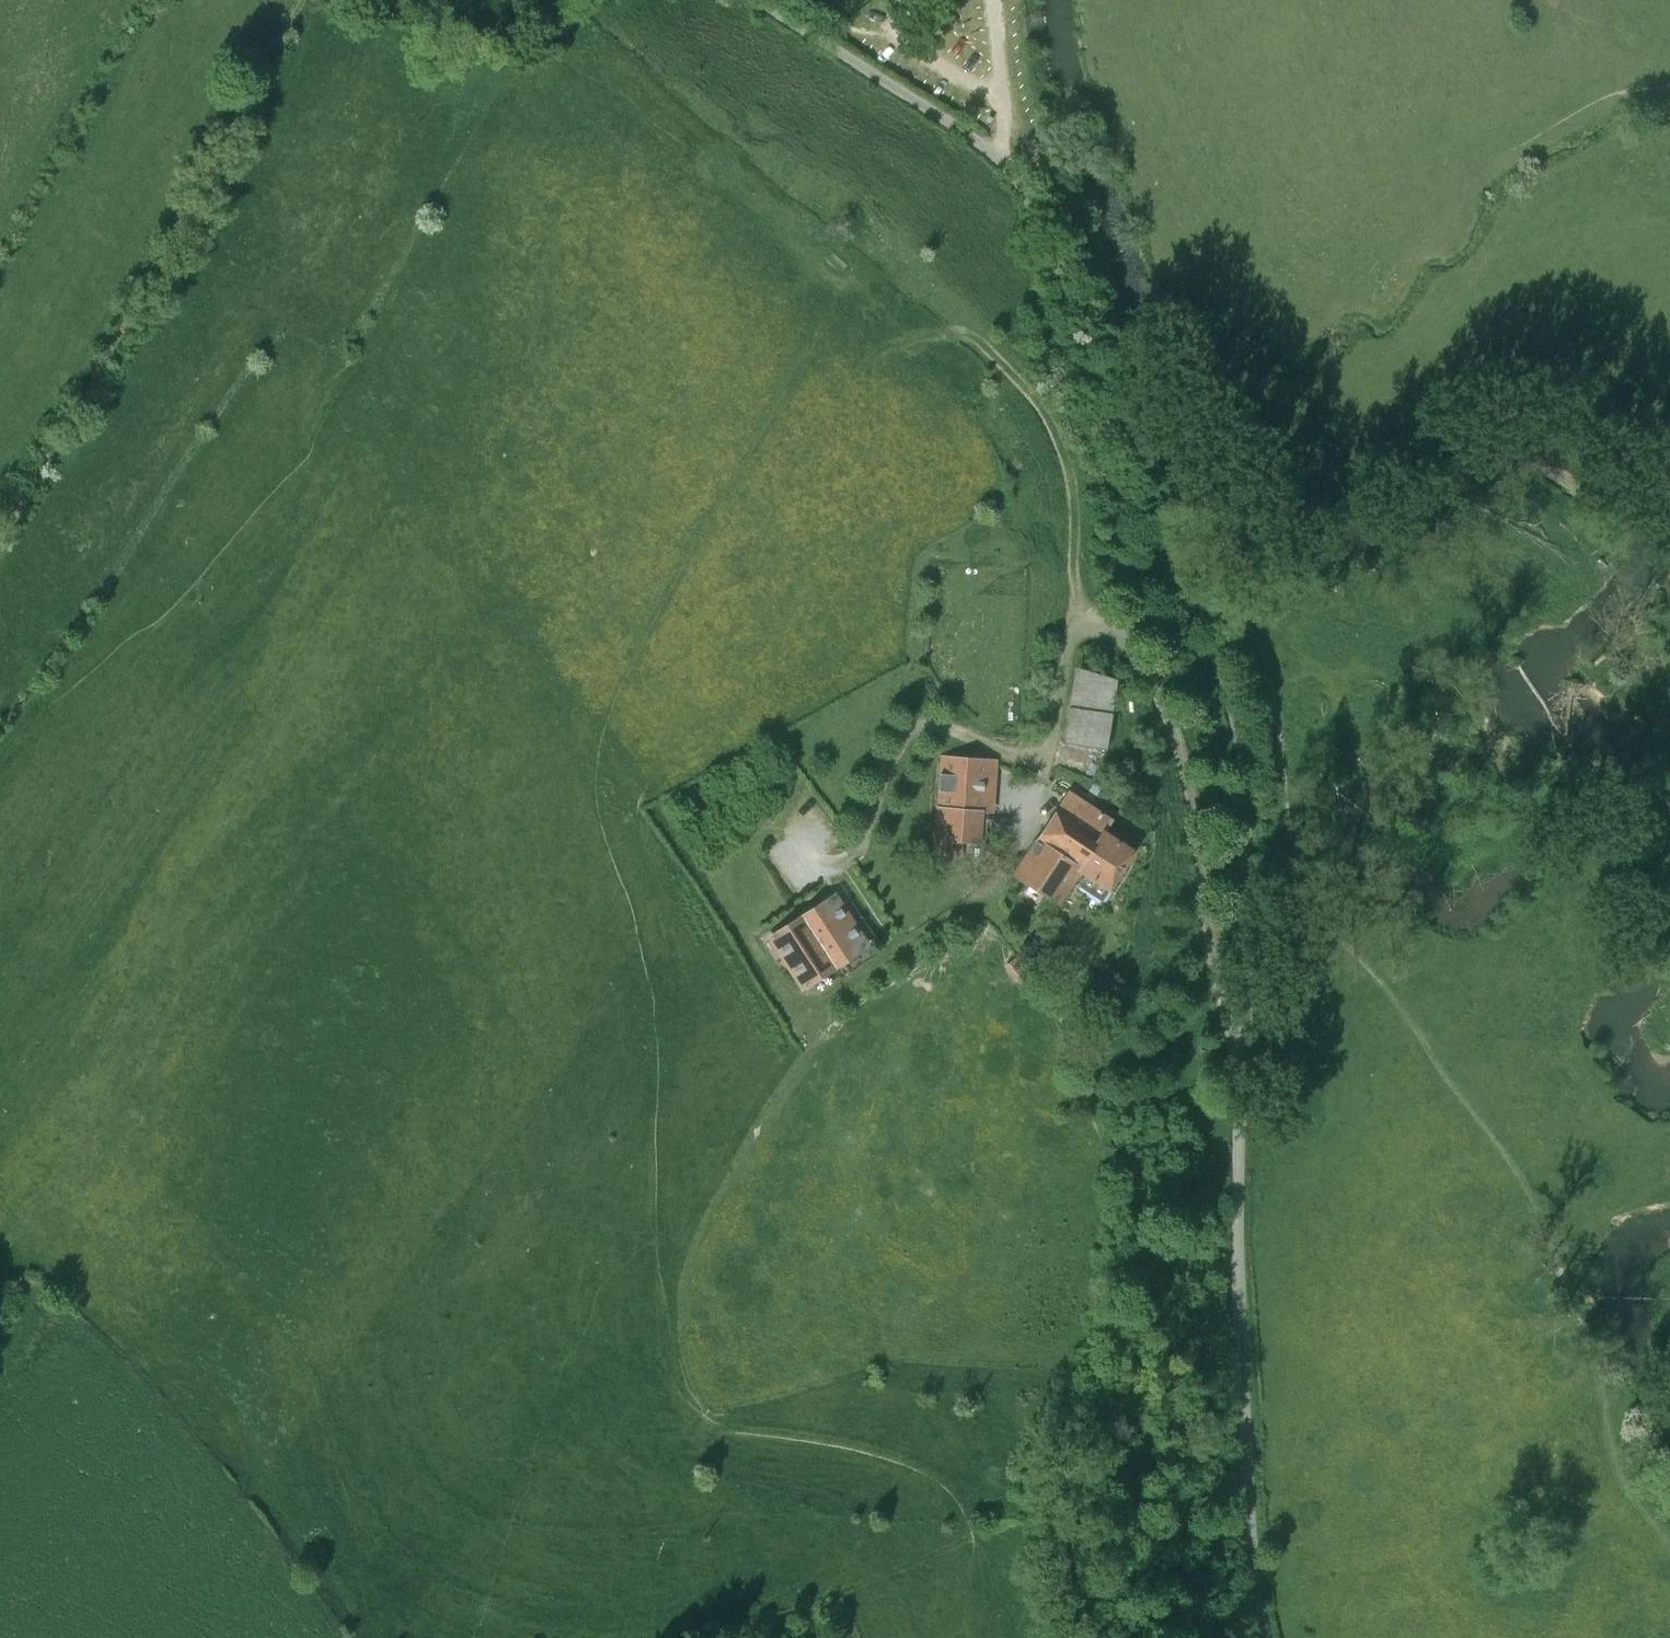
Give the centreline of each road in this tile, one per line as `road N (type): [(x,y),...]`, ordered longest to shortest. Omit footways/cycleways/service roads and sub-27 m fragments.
road 1 (unclassified): [(1264,1637),(1248,1505),(1235,1226),(1245,777),(1218,647),(1085,261),(980,144),(760,0)]
road 2 (track): [(301,0),(170,249),(0,539)]

